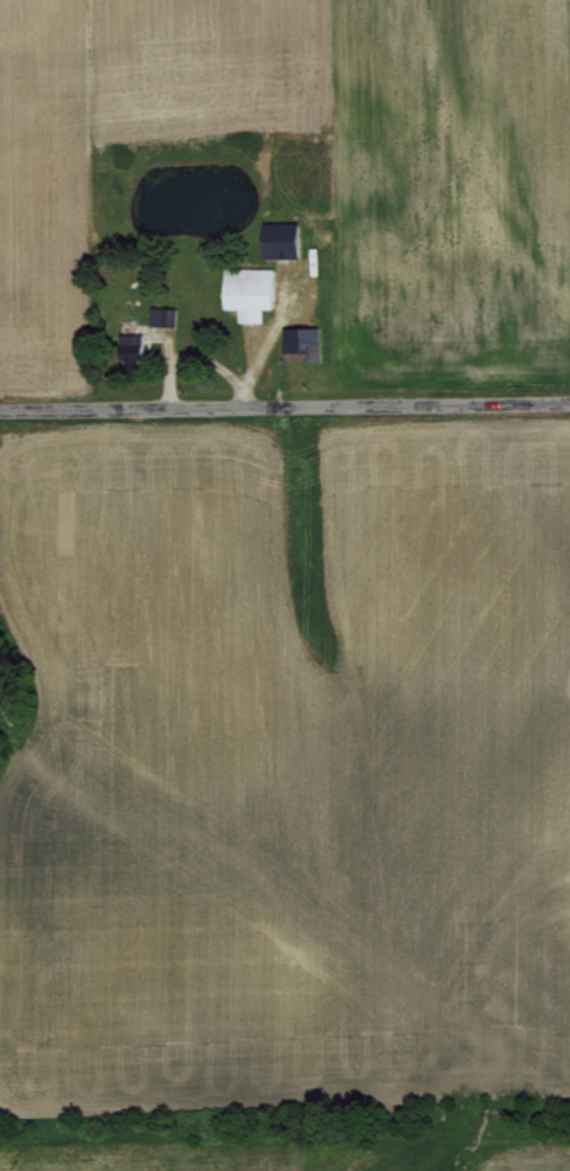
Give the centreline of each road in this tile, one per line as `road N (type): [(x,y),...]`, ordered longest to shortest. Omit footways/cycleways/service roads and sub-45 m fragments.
road 1 (residential): [(0,407),(569,398)]
road 2 (residential): [(243,402),(245,350),(307,291)]

